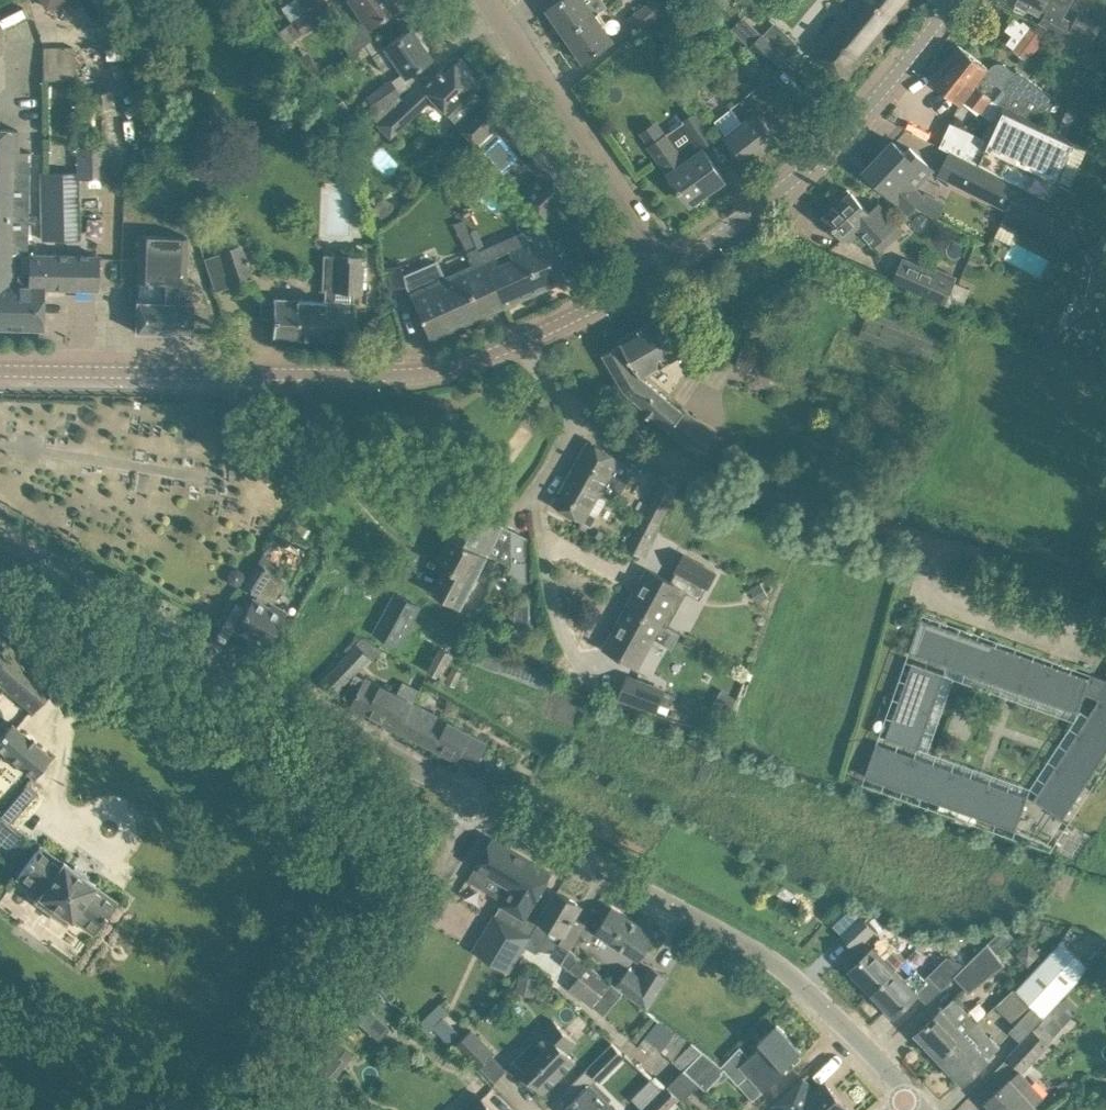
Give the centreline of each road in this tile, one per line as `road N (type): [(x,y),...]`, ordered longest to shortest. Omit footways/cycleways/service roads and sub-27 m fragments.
road 1 (tertiary): [(909,1088),(839,1016),(727,927),(505,815),(0,536)]
road 2 (tertiary): [(0,370),(422,375),(520,345)]
road 3 (tertiary): [(679,269),(751,220),(841,140),(951,0)]
road 4 (residential): [(936,545),(652,459),(586,416)]
road 5 (residential): [(679,269),(491,0)]
road 6 (residential): [(630,581),(556,549),(542,526),(542,484),(586,416)]
road 7 (track): [(936,545),(1105,595)]
road 8 (tertiary): [(520,345),(679,269)]

